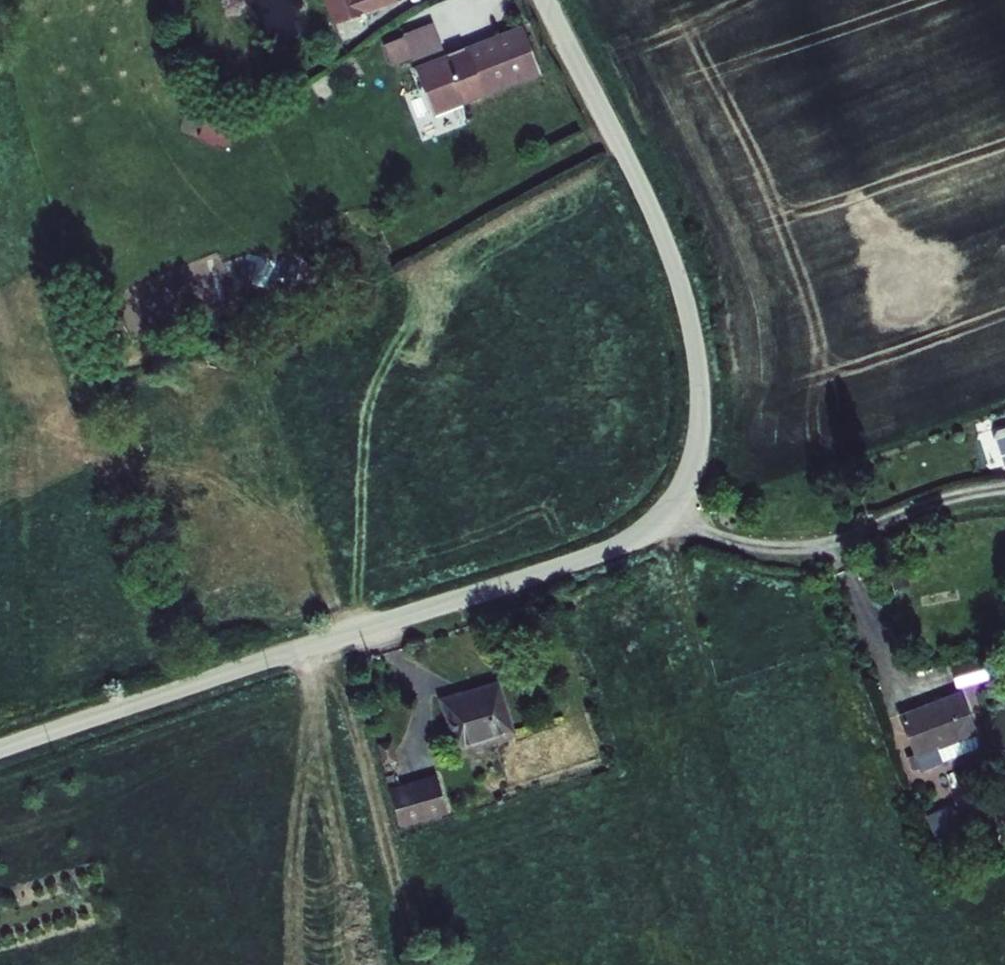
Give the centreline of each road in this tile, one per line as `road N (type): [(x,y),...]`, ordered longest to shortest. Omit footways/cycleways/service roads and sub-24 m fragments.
road 1 (unclassified): [(546,0),(672,256),(692,325),(698,449),(670,508),(638,538),(583,561),(0,753)]

